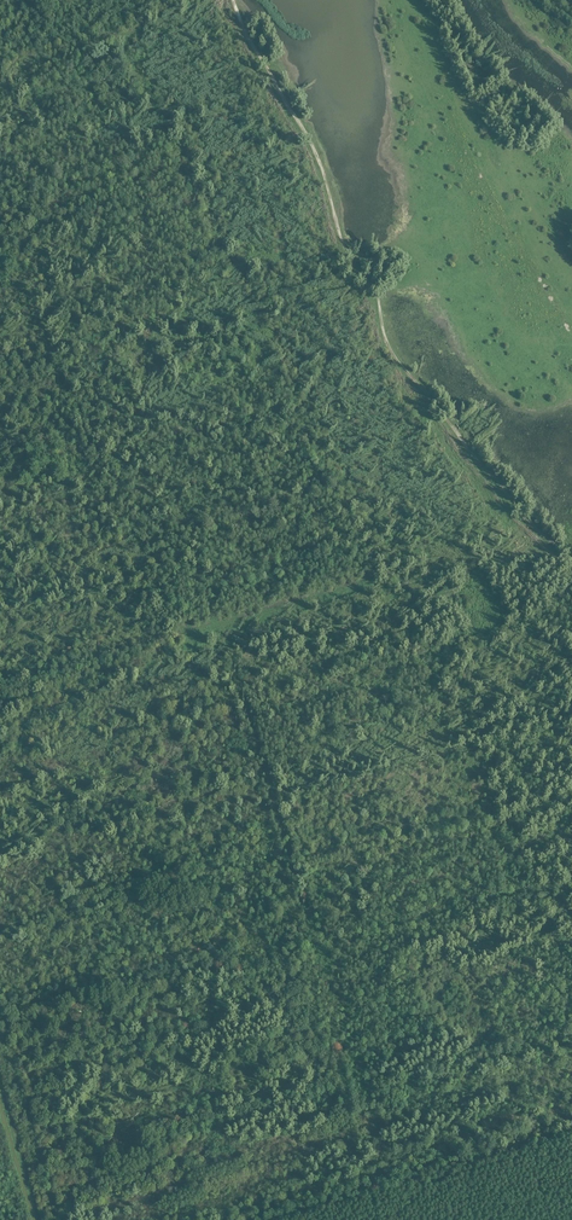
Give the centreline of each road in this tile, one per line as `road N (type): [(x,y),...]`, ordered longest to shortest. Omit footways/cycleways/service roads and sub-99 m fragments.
road 1 (track): [(230,0),(308,135),(356,268),(384,291),(383,335),(571,552)]
road 2 (track): [(0,1076),(44,1219)]

